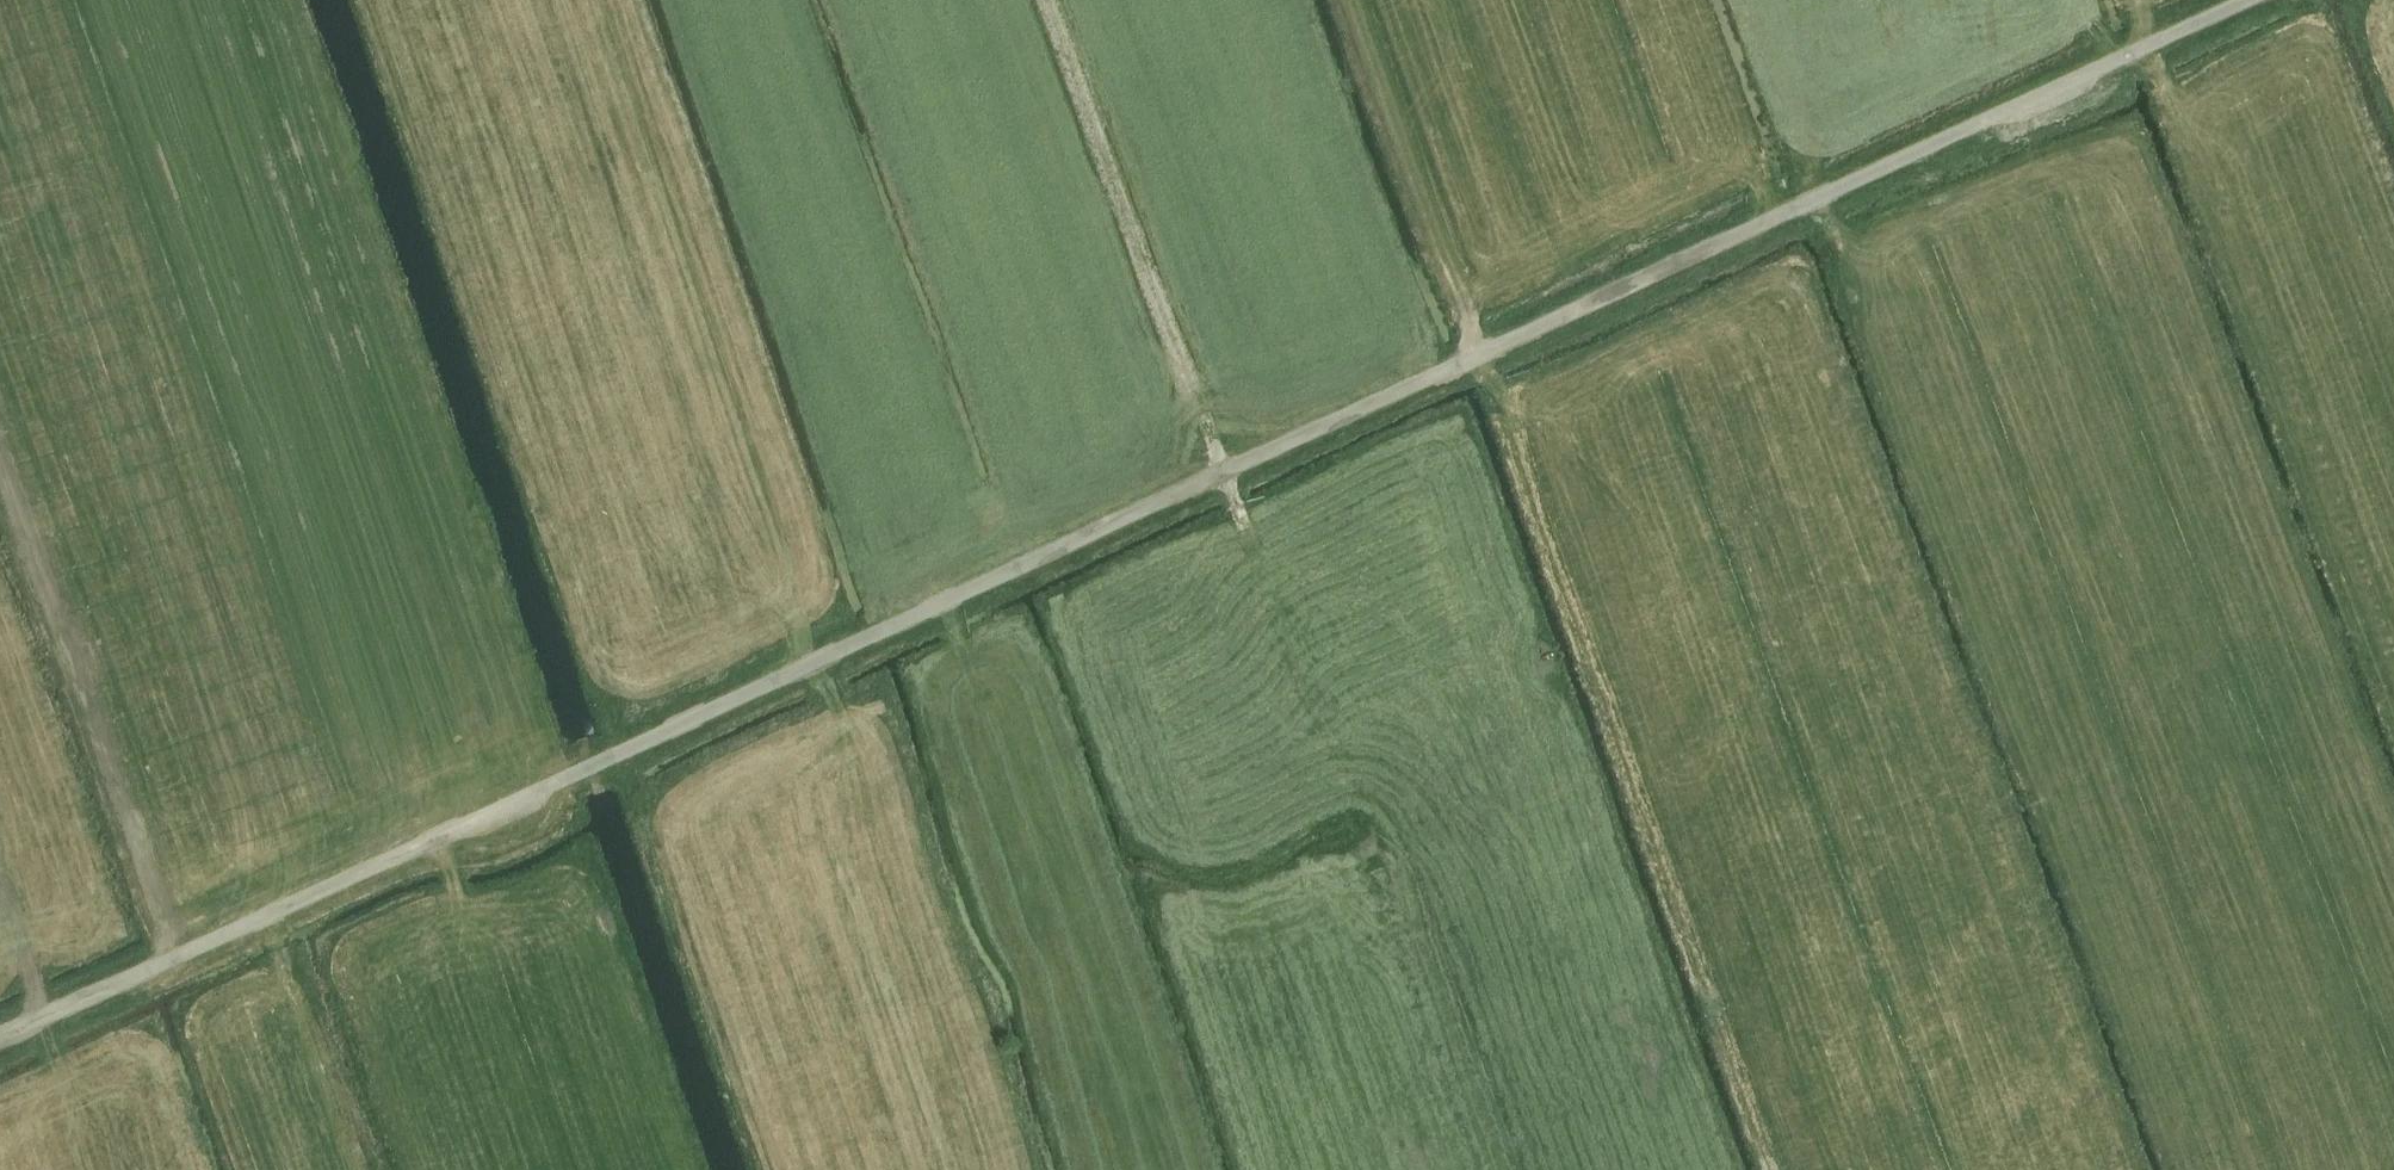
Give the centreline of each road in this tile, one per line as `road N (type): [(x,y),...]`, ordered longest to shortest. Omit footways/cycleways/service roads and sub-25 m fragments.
road 1 (unclassified): [(0,1035),(614,758),(2233,0)]

